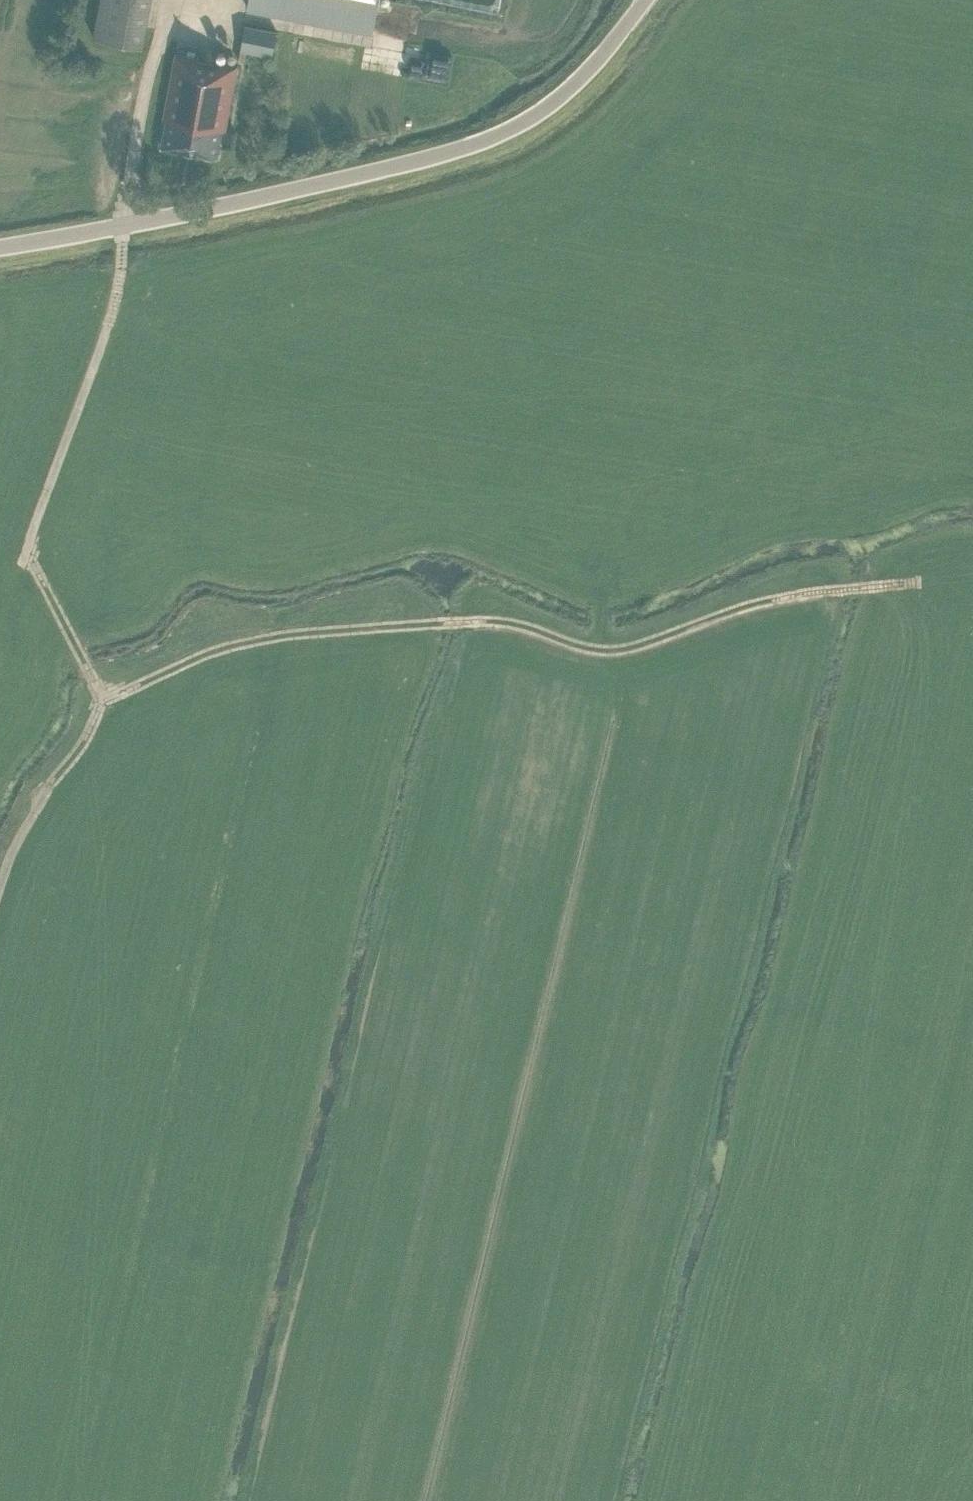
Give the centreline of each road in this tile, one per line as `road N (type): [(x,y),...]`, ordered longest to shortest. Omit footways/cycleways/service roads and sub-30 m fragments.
road 1 (track): [(99,702),(228,646),(499,623),(616,653),(784,599),(919,582)]
road 2 (track): [(0,889),(33,813),(98,719),(100,683),(30,550),(118,296),(126,223)]
road 3 (tertiary): [(0,245),(473,144),(588,72),(644,0)]

